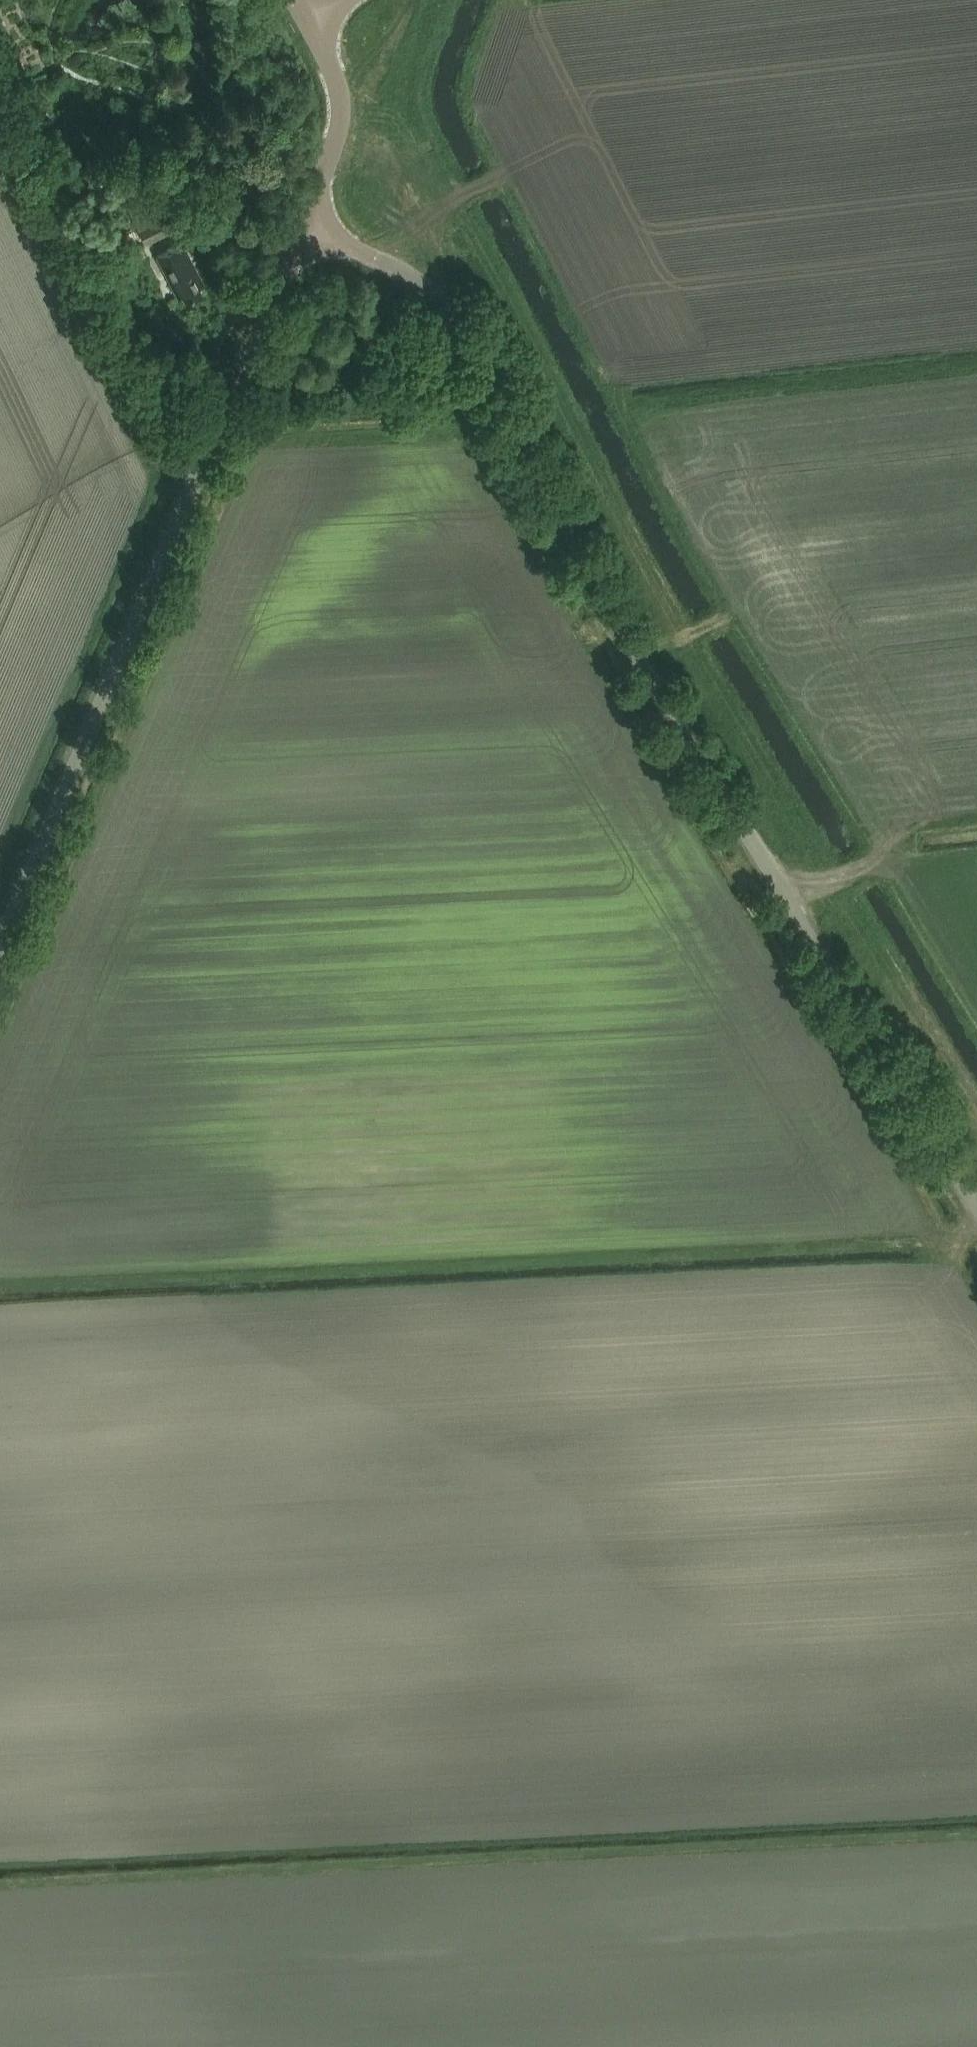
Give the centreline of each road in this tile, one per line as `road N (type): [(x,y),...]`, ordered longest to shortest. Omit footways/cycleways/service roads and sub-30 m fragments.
road 1 (unclassified): [(976,1212),(612,617),(475,343),(414,282),(301,228)]
road 2 (unclassified): [(0,941),(301,228)]
road 3 (unclassified): [(301,228),(339,128),(327,71),(305,25)]

